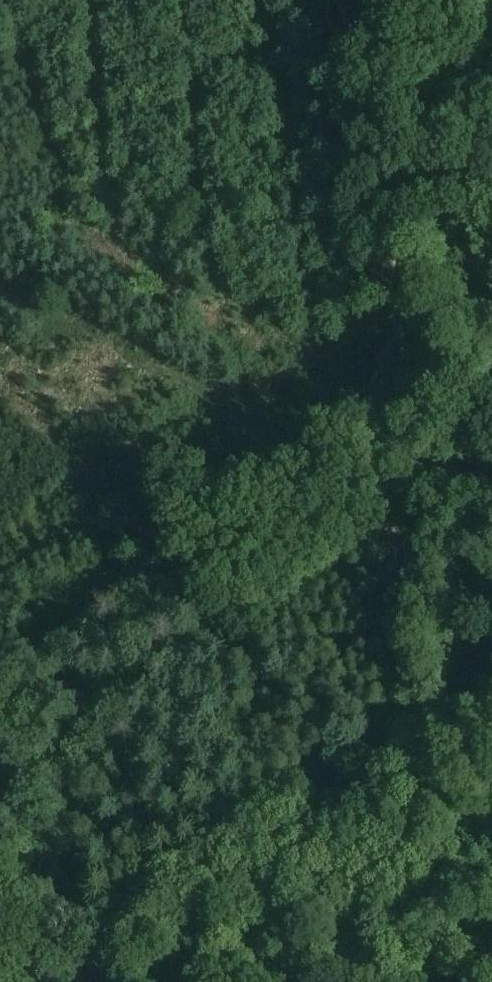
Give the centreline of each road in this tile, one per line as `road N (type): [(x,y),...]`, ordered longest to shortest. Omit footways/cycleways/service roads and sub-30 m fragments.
road 1 (track): [(372,380),(443,981)]
road 2 (track): [(0,678),(372,380)]
road 3 (track): [(340,0),(383,107),(395,235),(396,337),(372,380)]
road 4 (track): [(491,24),(425,18),(353,32)]

